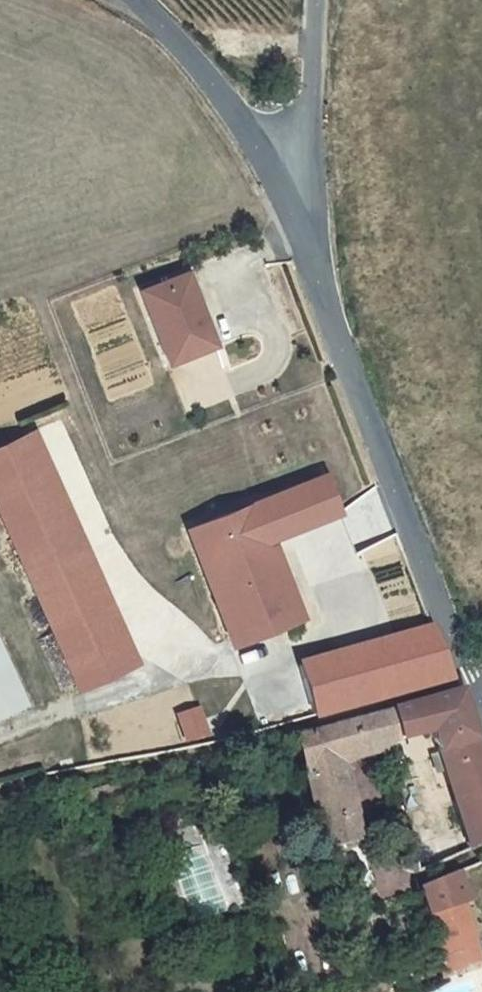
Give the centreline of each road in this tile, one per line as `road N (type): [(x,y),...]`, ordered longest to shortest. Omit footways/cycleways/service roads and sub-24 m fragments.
road 1 (tertiary): [(481,691),(423,572),(295,223)]
road 2 (tertiary): [(295,223),(214,89),(138,0)]
road 3 (tertiary): [(314,0),(311,114),(295,223)]

